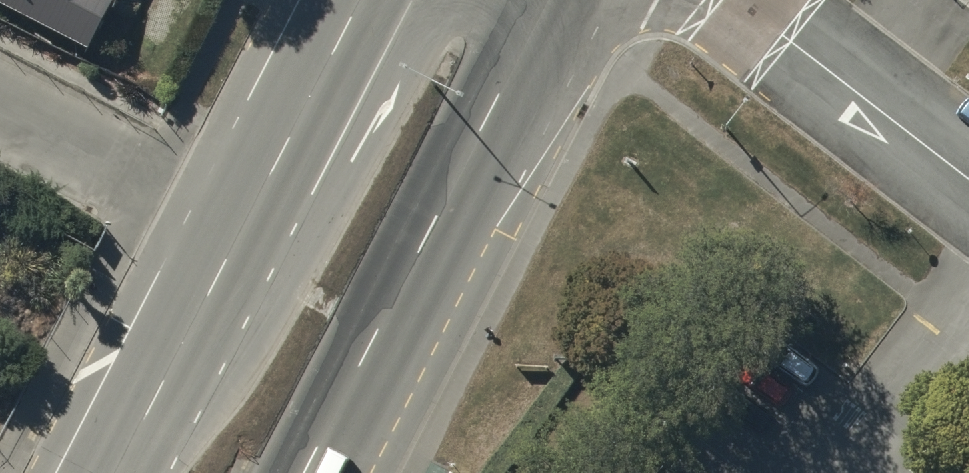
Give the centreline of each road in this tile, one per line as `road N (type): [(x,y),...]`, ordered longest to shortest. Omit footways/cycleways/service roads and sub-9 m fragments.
road 1 (primary): [(107,472),(355,0)]
road 2 (primary): [(555,0),(317,472)]
road 3 (residential): [(968,174),(735,0)]

